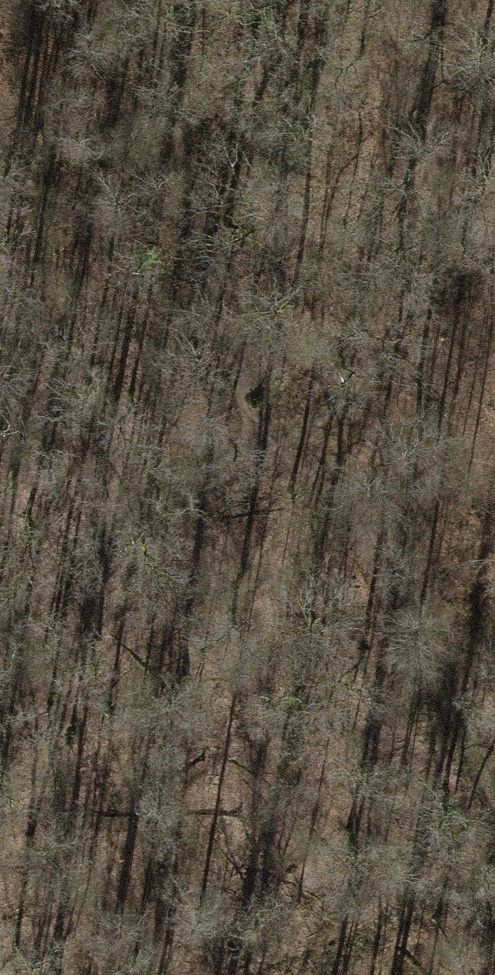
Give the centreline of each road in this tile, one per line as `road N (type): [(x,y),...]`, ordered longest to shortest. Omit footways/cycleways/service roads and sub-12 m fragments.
road 1 (track): [(255,447),(145,0)]
road 2 (track): [(292,453),(336,492),(494,800)]
road 3 (track): [(255,447),(292,453),(390,336),(494,234)]
road 4 (track): [(0,632),(169,493),(255,447)]

